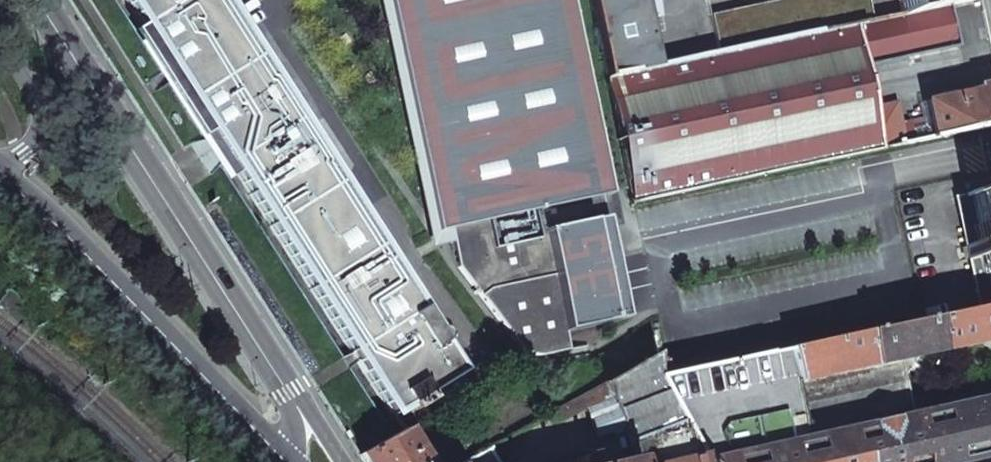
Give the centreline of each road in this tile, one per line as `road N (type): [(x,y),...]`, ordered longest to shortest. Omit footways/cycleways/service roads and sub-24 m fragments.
road 1 (secondary): [(289,392),(35,0)]
road 2 (secondary): [(0,178),(34,201),(289,461)]
road 3 (unclassified): [(0,164),(26,153),(47,122),(0,36)]

